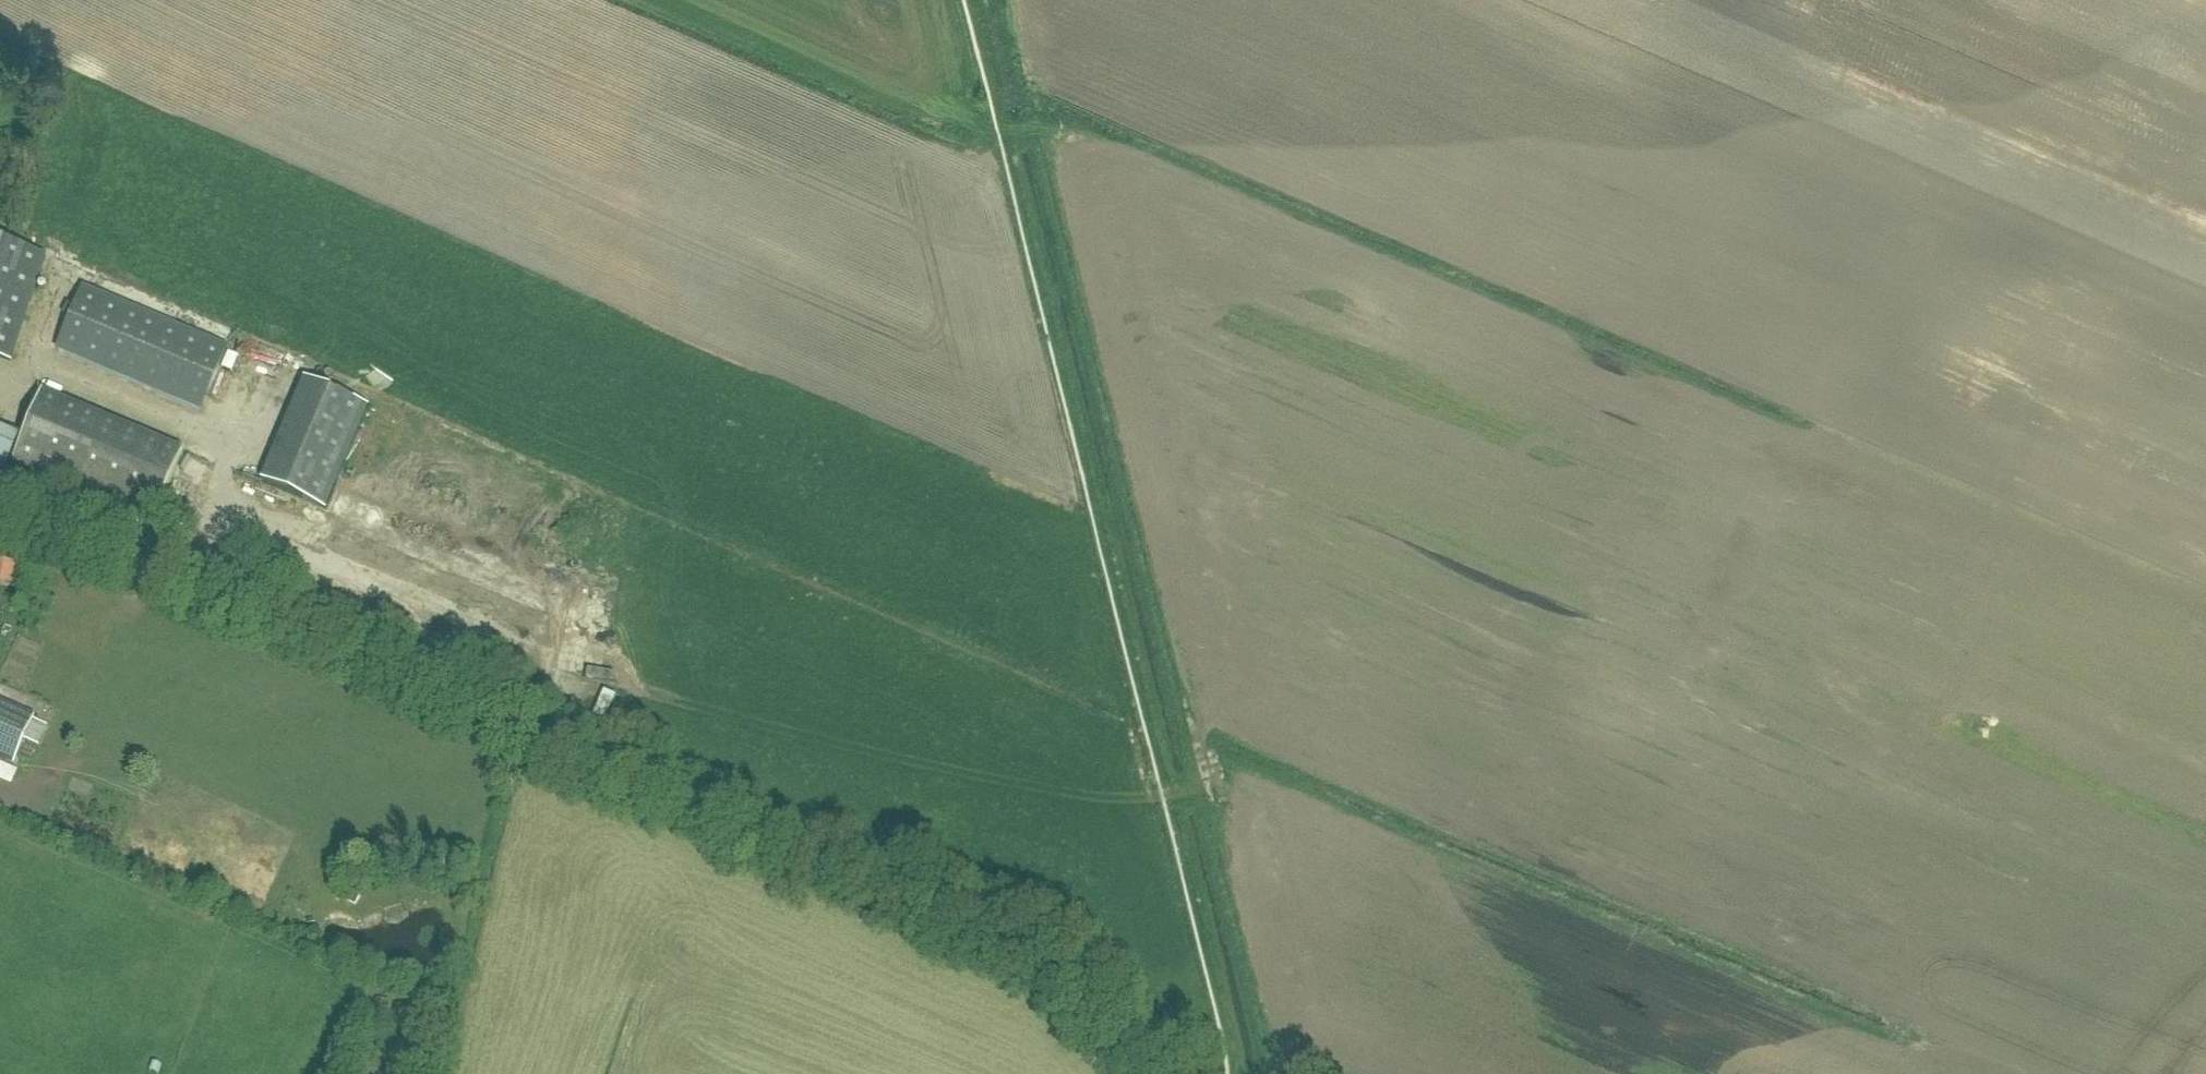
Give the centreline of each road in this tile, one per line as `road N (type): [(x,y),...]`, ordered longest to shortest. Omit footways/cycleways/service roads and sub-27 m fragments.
road 1 (unclassified): [(563,747),(0,501)]

